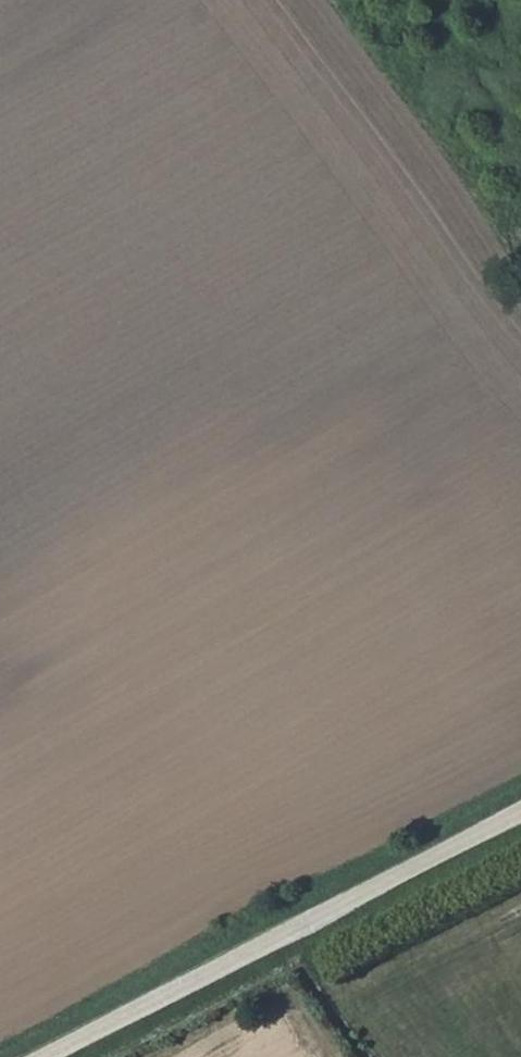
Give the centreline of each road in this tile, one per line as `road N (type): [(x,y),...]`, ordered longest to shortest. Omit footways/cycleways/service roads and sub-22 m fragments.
road 1 (track): [(40,1056),(520,811)]

